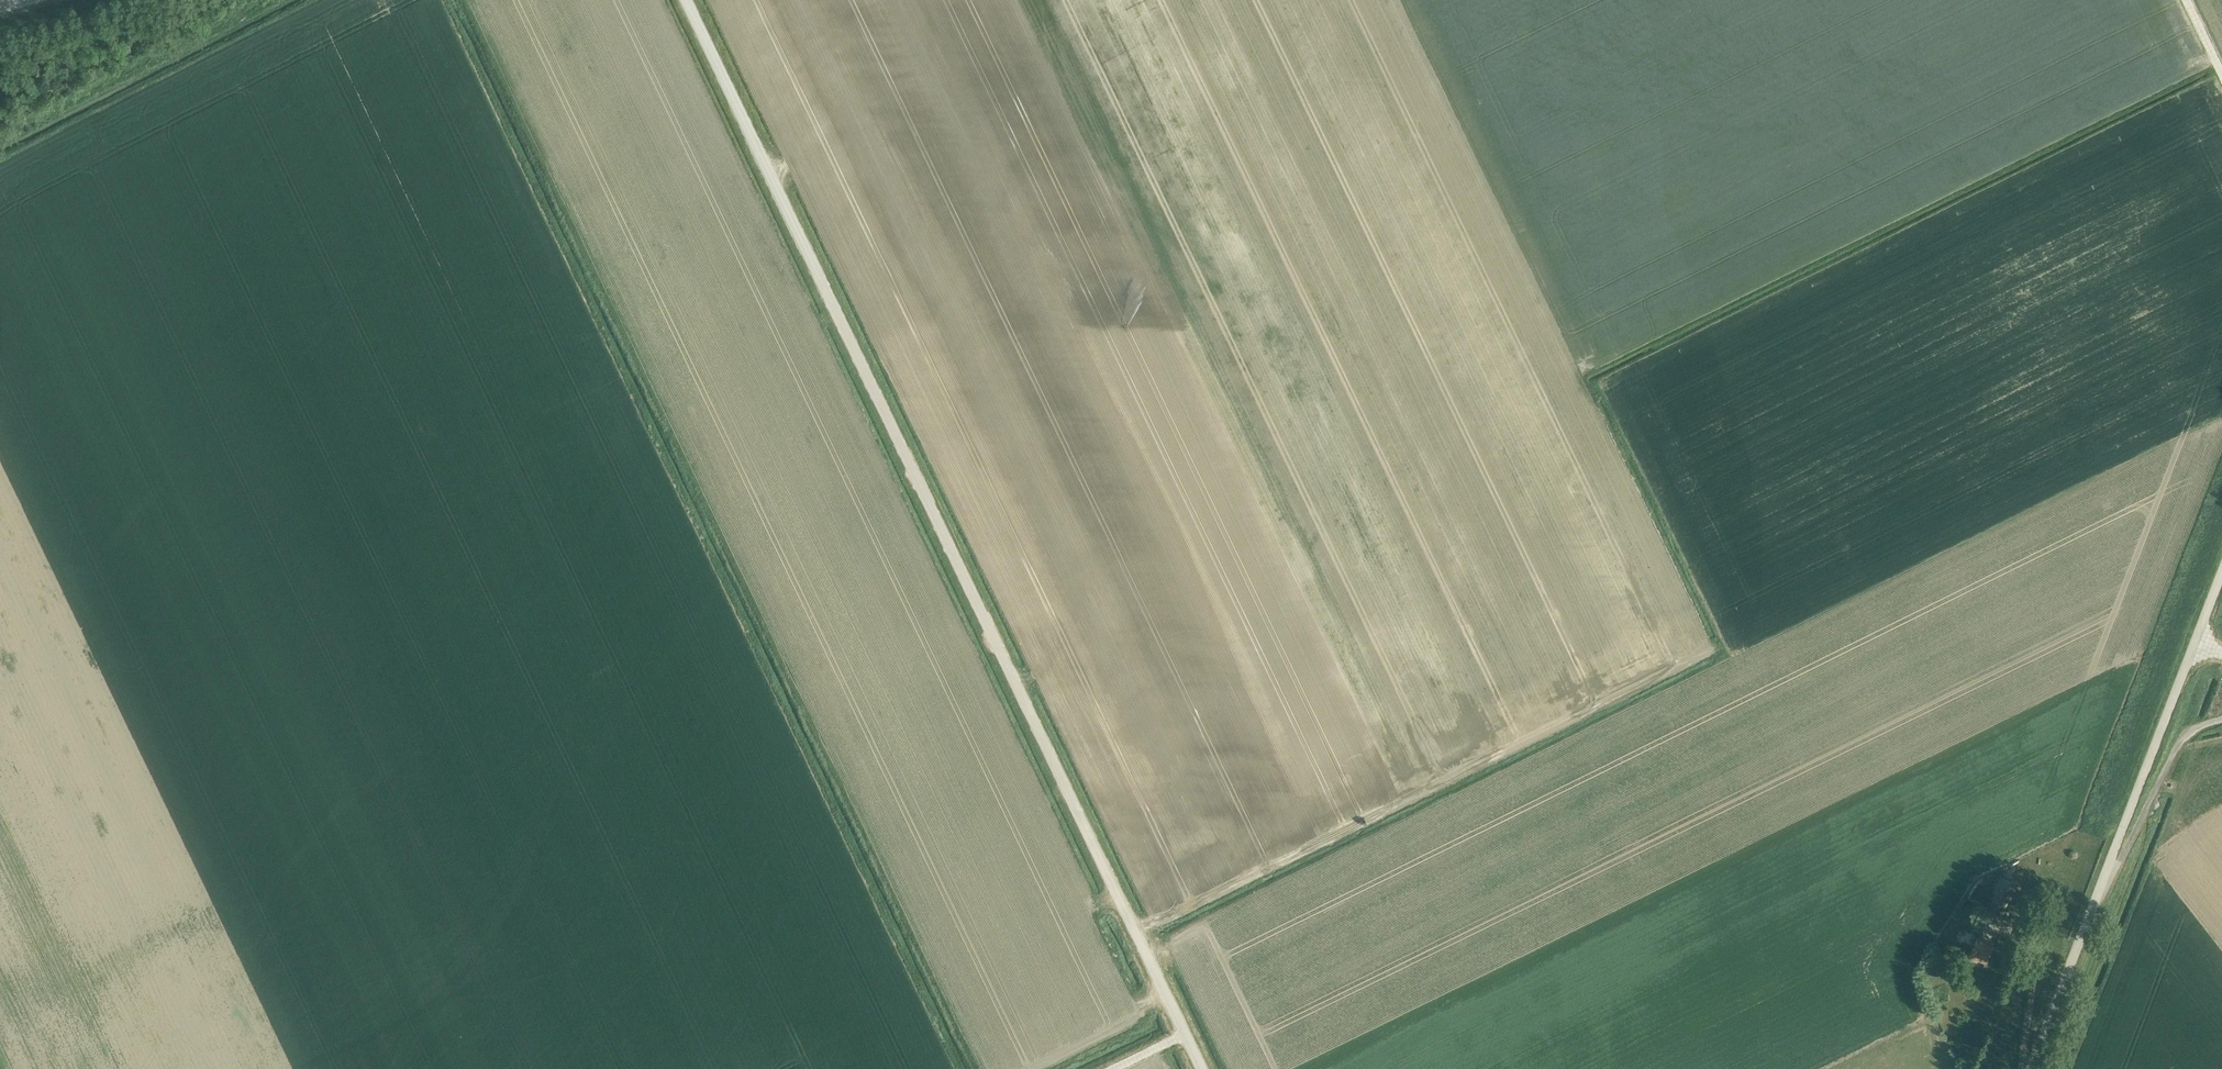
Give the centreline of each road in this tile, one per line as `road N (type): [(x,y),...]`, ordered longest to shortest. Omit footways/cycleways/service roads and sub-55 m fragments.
road 1 (tertiary): [(1200,1068),(683,0)]
road 2 (unclassified): [(2028,1068),(2221,572)]

